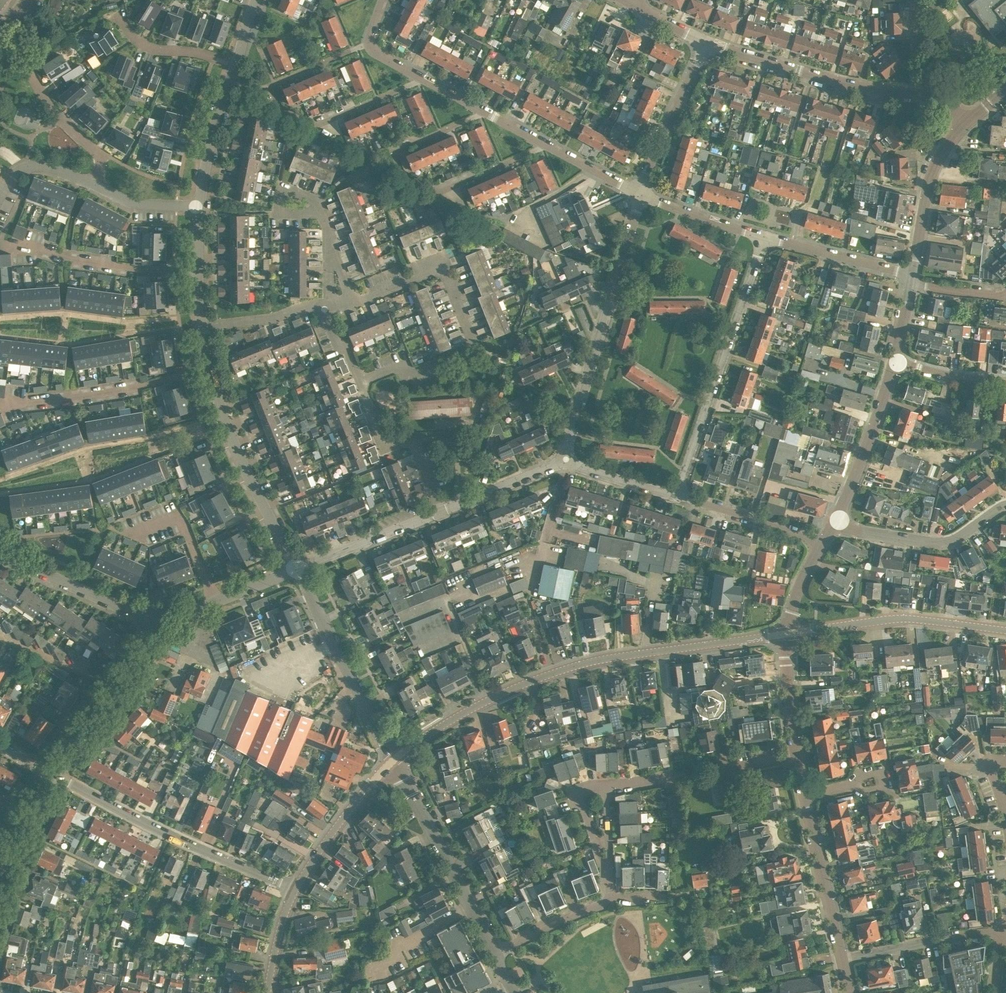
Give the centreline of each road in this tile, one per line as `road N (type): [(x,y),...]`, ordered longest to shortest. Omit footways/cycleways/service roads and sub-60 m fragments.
road 1 (residential): [(394,759),(488,700),(576,665),(788,633)]
road 2 (residential): [(360,382),(393,369),(439,365),(473,344),(441,267),(351,299)]
road 3 (residential): [(370,43),(274,84),(278,105),(319,124),(420,77)]
road 4 (residential): [(565,463),(641,194)]
road 5 (residential): [(970,123),(937,98),(850,85),(707,41)]
road 6 (residential): [(677,495),(764,237)]
road 7 (residential): [(482,110),(400,149),(401,171),(443,190),(544,143)]
road 8 (residential): [(296,890),(53,776)]
road 9 (residential): [(297,569),(242,463),(202,327)]
road 10 (residential): [(495,955),(394,759)]
road 11 (tertiary): [(1005,630),(900,618),(788,633)]
road 12 (unclassified): [(394,759),(297,569)]
road 13 (residential): [(0,480),(200,423)]
road 14 (residential): [(53,776),(134,662),(149,616)]
road 15 (residential): [(1005,506),(948,542),(833,525)]
road 16 (tertiary): [(833,525),(894,361)]
road 17 (residential): [(843,961),(804,795)]
road 18 (tertiary): [(913,275),(932,172),(970,123)]
road 19 (residential): [(641,194),(707,41)]
road 20 (residential): [(441,512),(416,449),(378,437),(360,382)]
road 21 (residential): [(296,890),(394,759)]
road 22 (residential): [(843,961),(956,936),(1003,937)]
road 23 (residential): [(149,616),(0,554)]
road 24 (residential): [(297,569),(192,611),(149,616)]
road 25 (residential): [(297,569),(441,512)]
road 26 (residential): [(913,275),(764,237)]
road 27 (residential): [(822,544),(677,495)]
road 28 (residential): [(200,206),(235,66)]
road 29 (residential): [(94,185),(99,158),(59,118),(29,70)]
road 30 (residential): [(441,512),(565,463)]
road 31 (residential): [(119,15),(145,46),(235,66)]
road 32 (residential): [(764,237),(641,194)]
road 33 (residential): [(495,955),(612,899)]
road 34 (residential): [(324,309),(202,327)]
road 35 (residential): [(796,756),(788,633)]
road 36 (residential): [(202,327),(200,206)]

